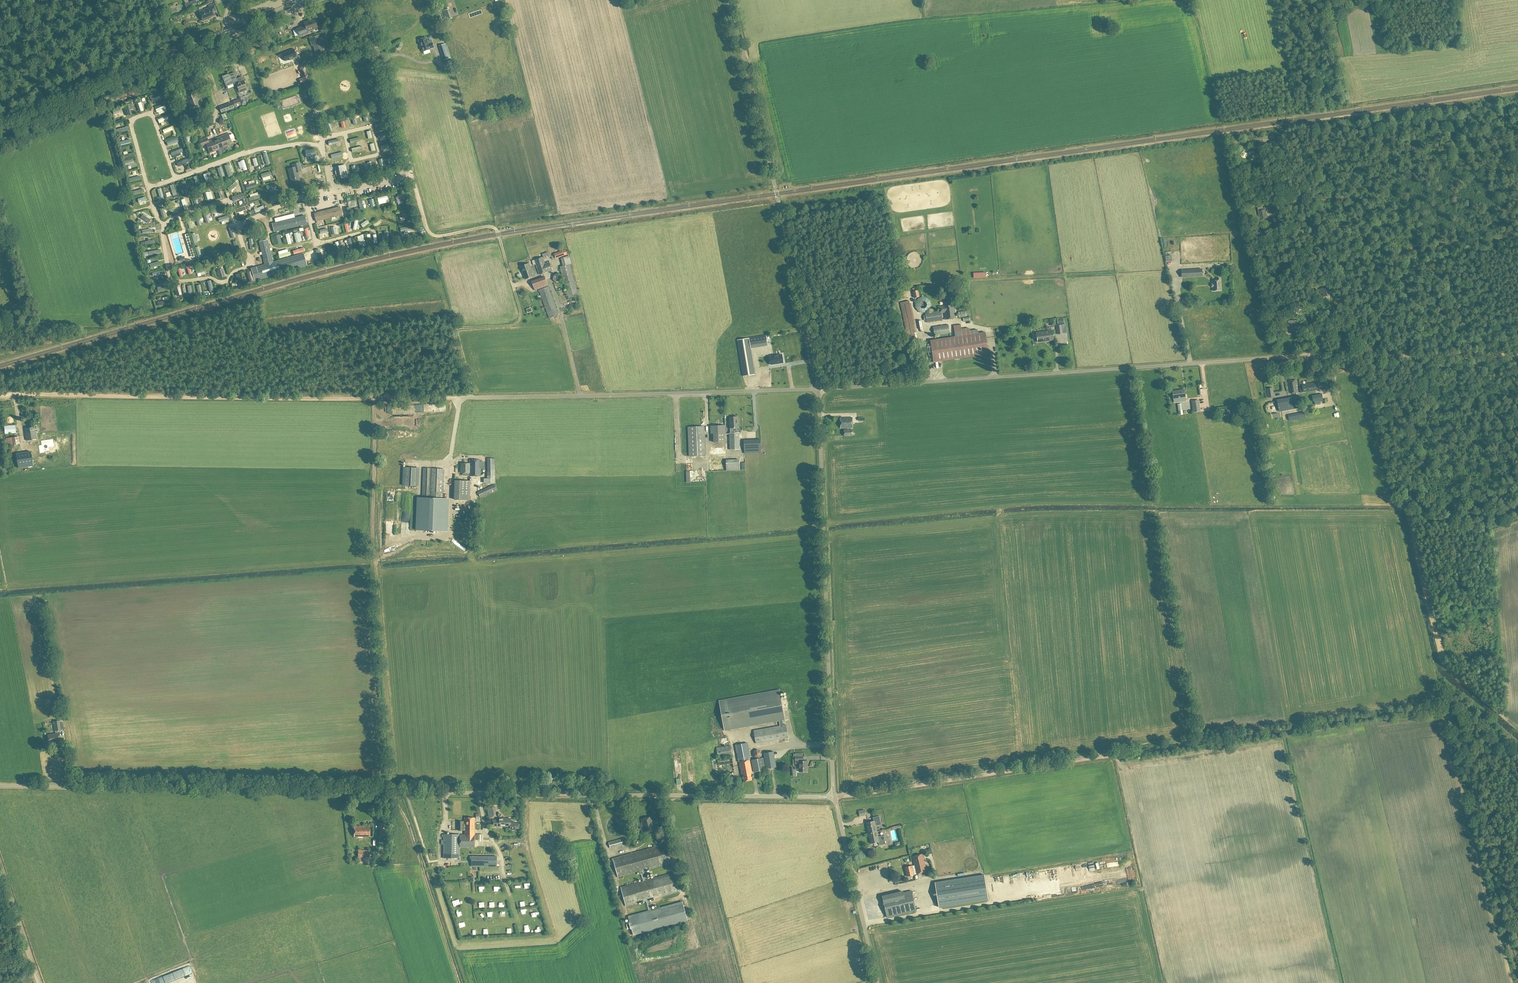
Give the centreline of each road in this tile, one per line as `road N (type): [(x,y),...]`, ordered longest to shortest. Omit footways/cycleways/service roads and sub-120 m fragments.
road 1 (unclassified): [(834,797),(0,786)]
road 2 (unclassified): [(0,394),(375,398),(819,389)]
road 3 (track): [(1462,754),(1447,702),(834,797)]
road 4 (unclassified): [(819,389),(1321,354)]
road 5 (unclassified): [(834,797),(819,389)]
road 6 (unclassified): [(819,389),(729,0)]
road 7 (track): [(375,398),(373,524),(396,792)]
road 8 (track): [(413,175),(432,235),(497,230),(521,311),(515,325),(456,331),(469,398)]
road 9 (tertiary): [(0,131),(299,8)]
road 10 (unclassified): [(332,191),(413,175),(364,0)]
road 11 (track): [(1517,973),(1462,754)]
road 12 (track): [(1270,160),(1290,202),(1282,222),(1287,238),(1312,256),(1321,354)]
road 13 (track): [(1517,355),(1321,354)]
road 14 (unclassified): [(876,982),(834,797)]
road 15 (unclassified): [(38,982),(0,868)]

